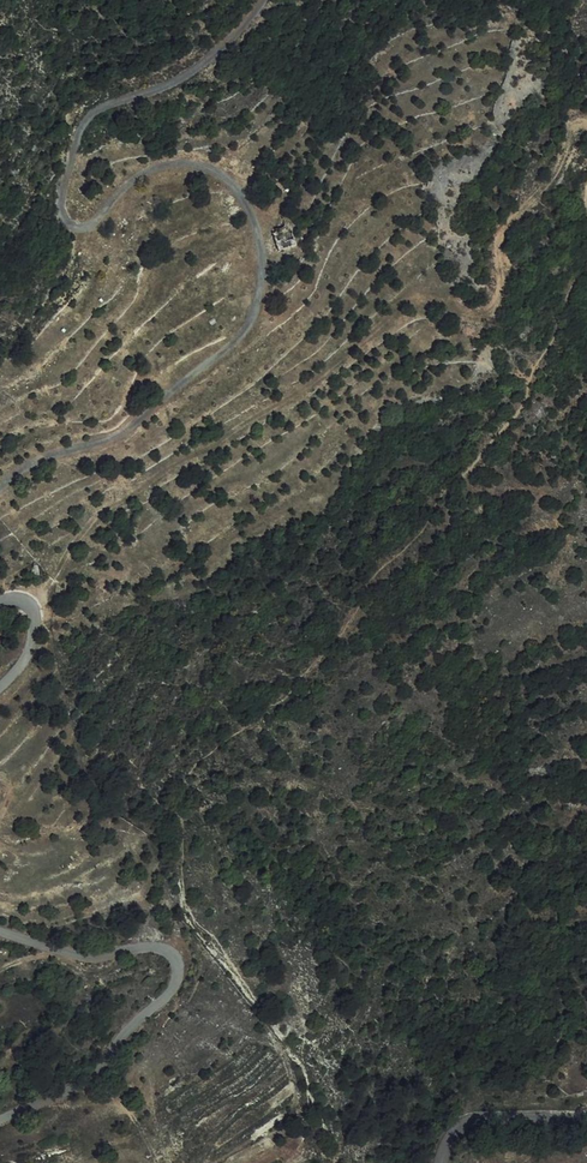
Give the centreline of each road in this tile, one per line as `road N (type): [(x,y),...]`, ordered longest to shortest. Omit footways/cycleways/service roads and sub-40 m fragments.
road 1 (track): [(0,488),(49,456),(128,432),(166,390),(236,343),(254,315),(262,264),(254,221),(219,172),(148,168),(80,225),(62,205),(96,112),(173,81),(230,41),(262,0)]
road 2 (track): [(0,1120),(71,1089),(181,969),(159,946),(70,954),(0,930)]
road 3 (unclassified): [(586,1117),(472,1122),(448,1140),(441,1162)]
road 4 (track): [(32,610),(79,533),(122,497)]

